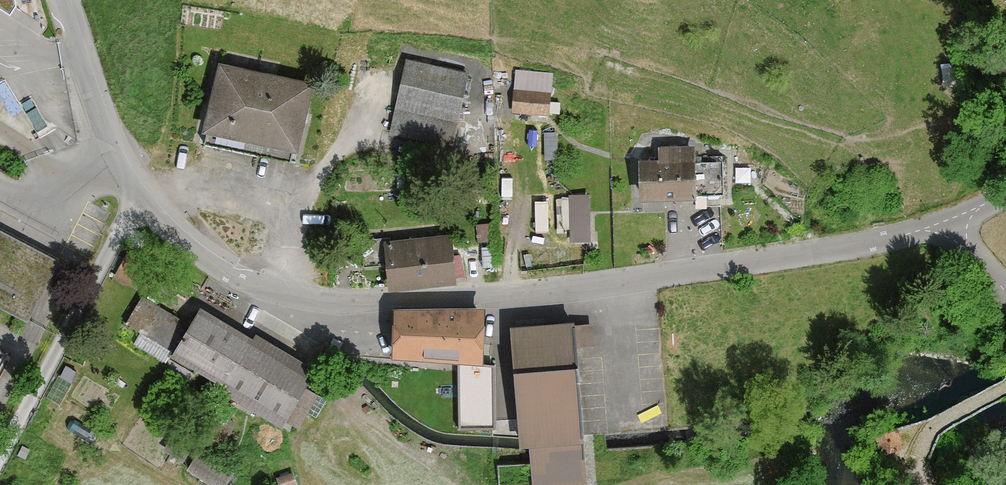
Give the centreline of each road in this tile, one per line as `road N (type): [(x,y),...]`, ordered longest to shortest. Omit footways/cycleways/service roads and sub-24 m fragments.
road 1 (unclassified): [(57,0),(105,158),(158,223),(231,277),(286,297),(337,302),(614,285),(738,269),(947,227)]

